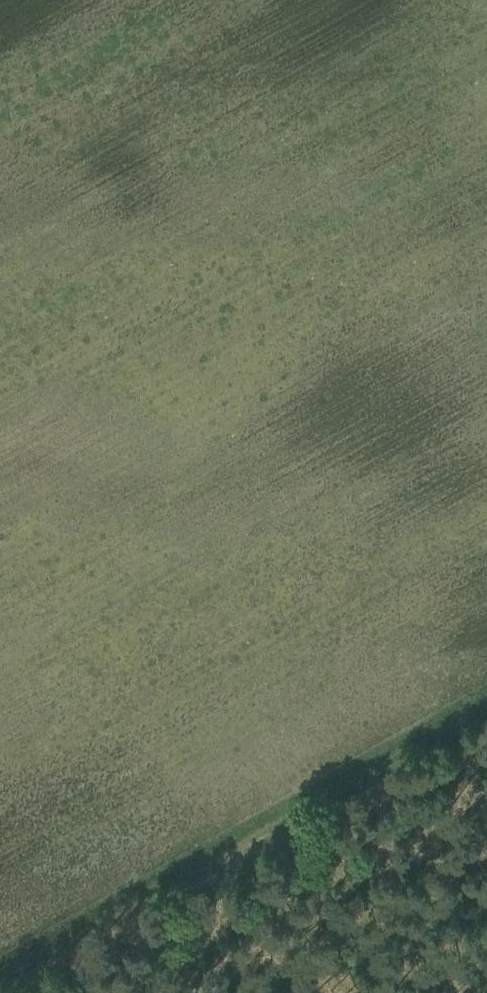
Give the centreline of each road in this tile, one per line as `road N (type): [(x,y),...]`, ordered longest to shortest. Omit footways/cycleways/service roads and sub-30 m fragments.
road 1 (track): [(0,984),(486,714)]

